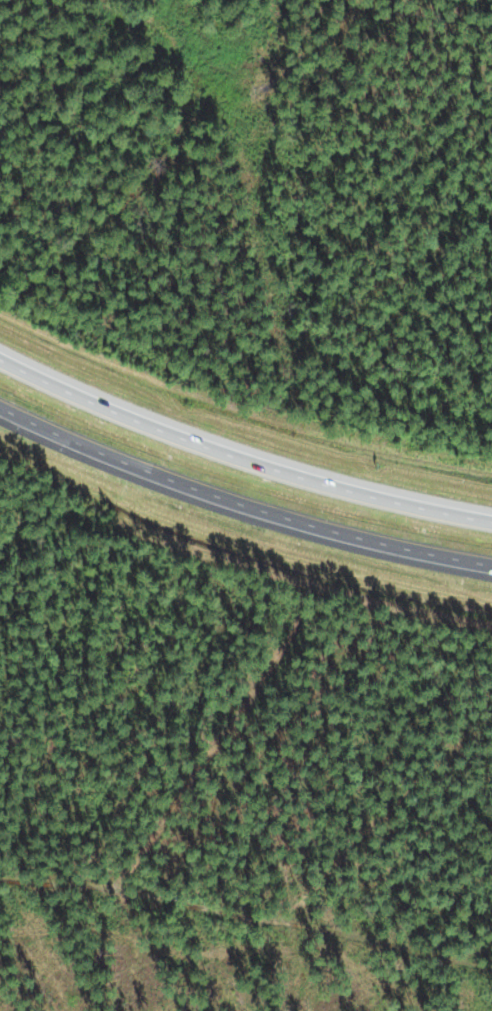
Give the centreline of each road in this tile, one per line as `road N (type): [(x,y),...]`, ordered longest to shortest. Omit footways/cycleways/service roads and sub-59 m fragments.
road 1 (motorway): [(491,534),(261,472),(0,361)]
road 2 (motorway): [(0,412),(282,530),(491,578)]
road 3 (track): [(0,876),(196,905),(491,965)]

